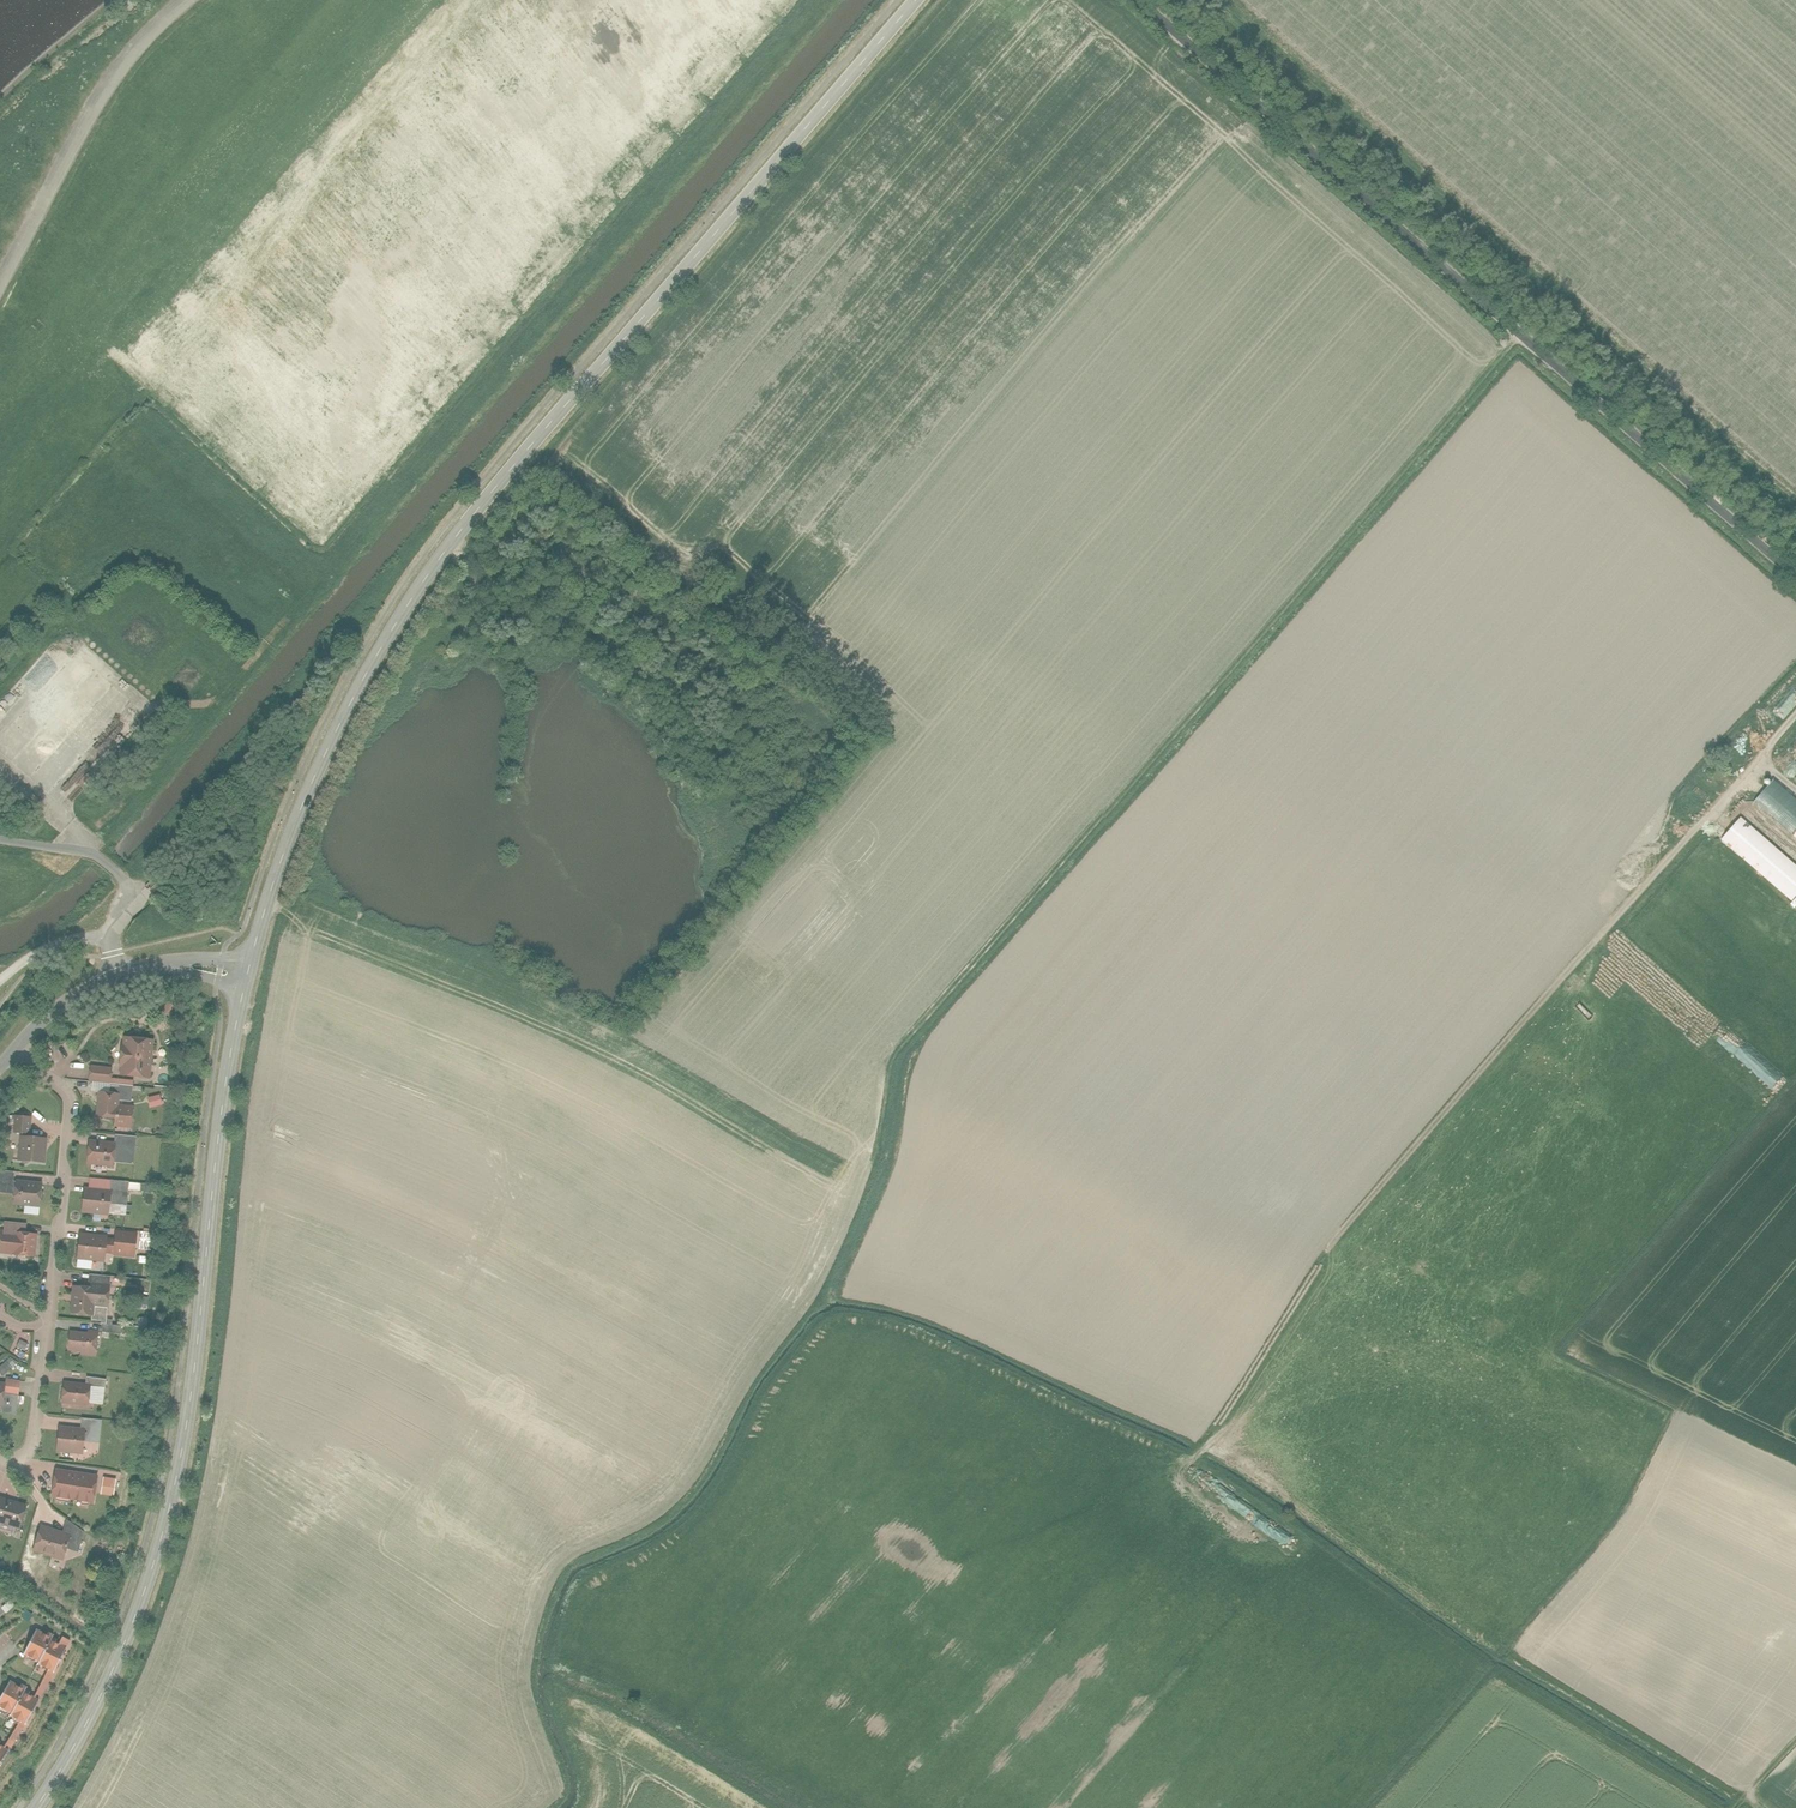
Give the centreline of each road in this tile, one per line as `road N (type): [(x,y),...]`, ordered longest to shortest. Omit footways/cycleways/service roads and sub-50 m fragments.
road 1 (secondary): [(234,979),(297,791),(402,594),(480,491),(904,0)]
road 2 (residential): [(1127,0),(1795,587)]
road 3 (secondary): [(22,1807),(112,1642),(157,1510),(234,979)]
road 4 (track): [(1402,1159),(1795,694)]
road 5 (residential): [(0,1457),(25,1439),(57,1133),(51,1094),(3,1050)]
road 6 (residential): [(136,964),(71,991),(3,1050)]

